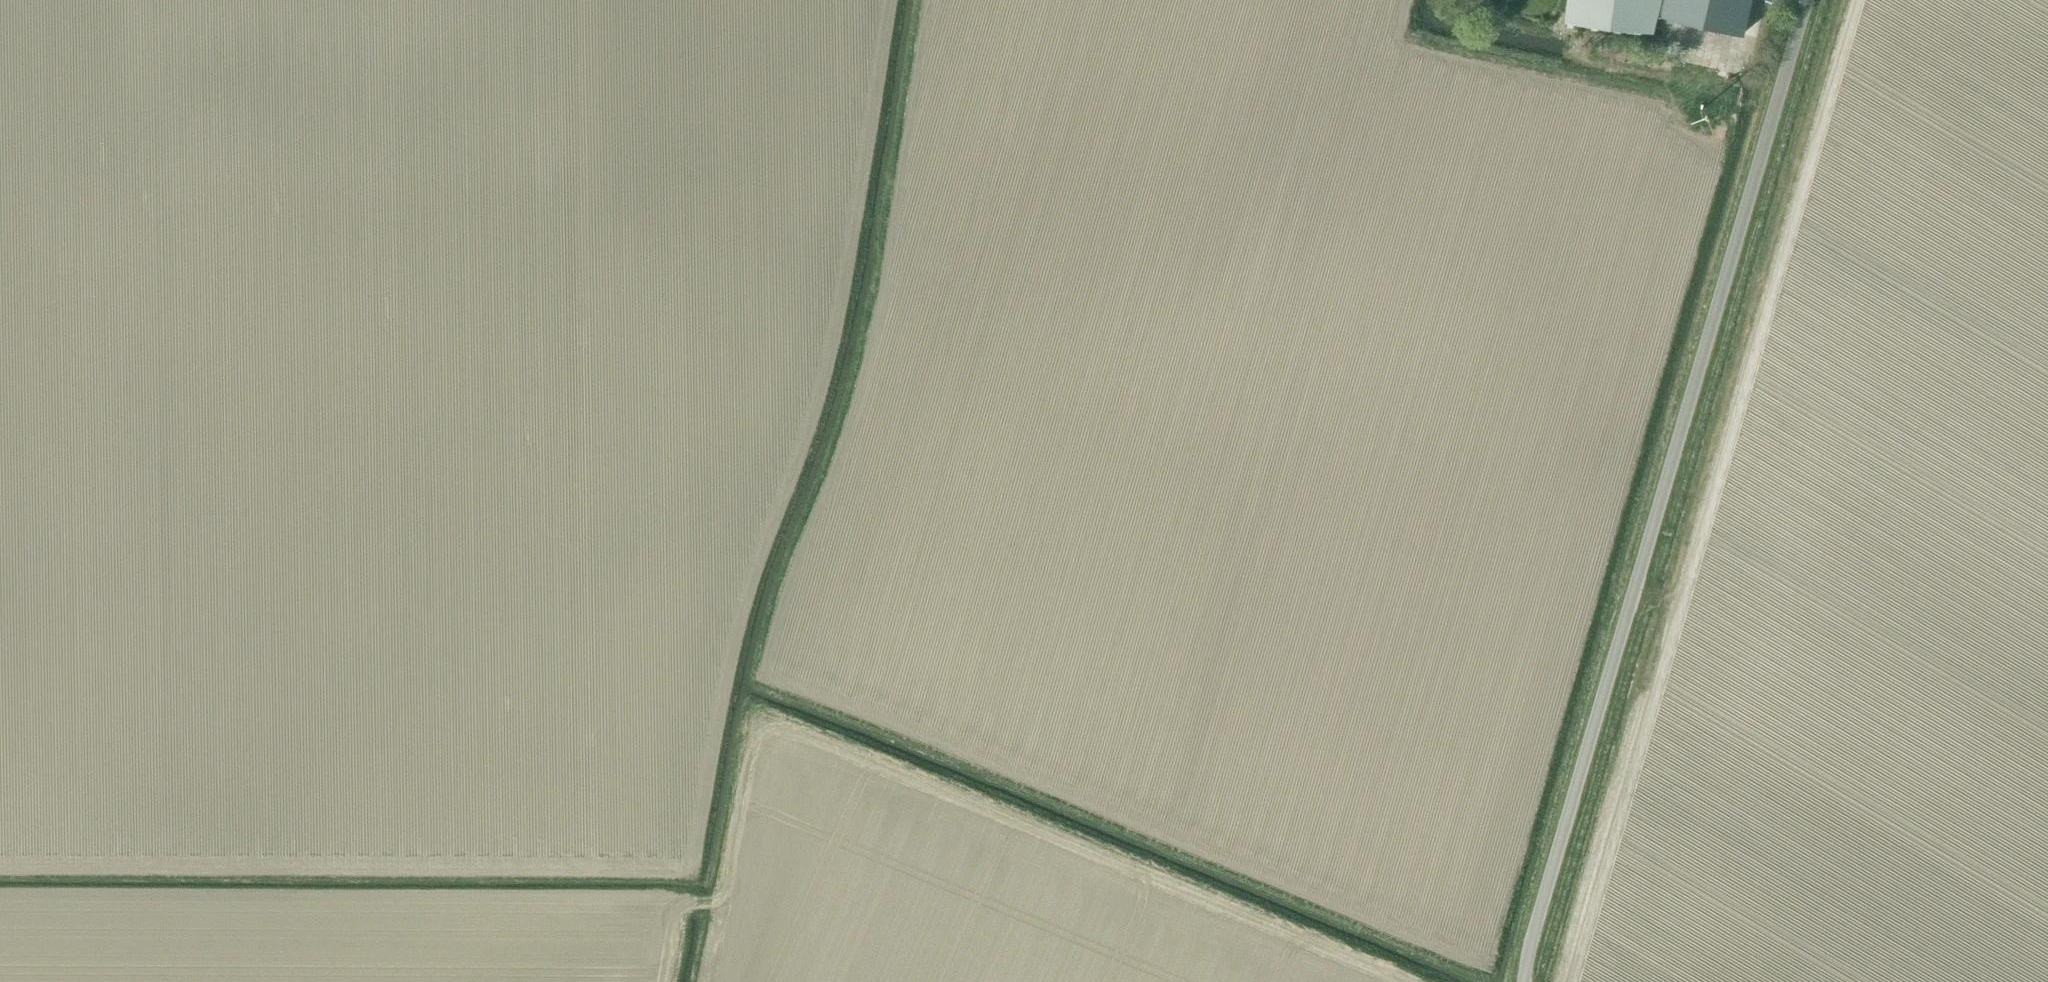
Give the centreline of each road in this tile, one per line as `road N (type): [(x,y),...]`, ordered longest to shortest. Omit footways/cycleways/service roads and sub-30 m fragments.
road 1 (unclassified): [(1531,981),(1636,573),(1805,0)]

